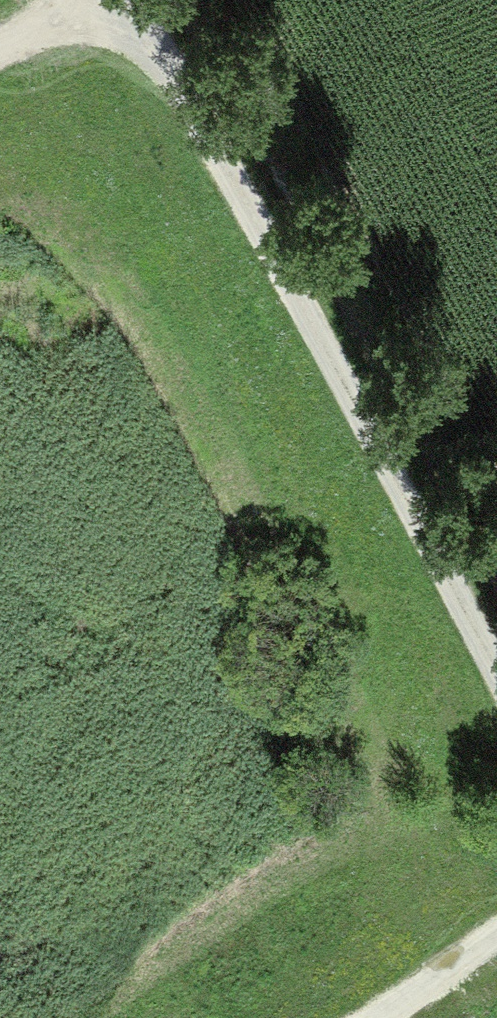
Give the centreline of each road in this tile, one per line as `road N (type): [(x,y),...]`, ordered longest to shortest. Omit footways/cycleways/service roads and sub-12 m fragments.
road 1 (track): [(496,686),(122,0)]
road 2 (track): [(371,1017),(496,930)]
road 3 (track): [(0,50),(117,0)]

